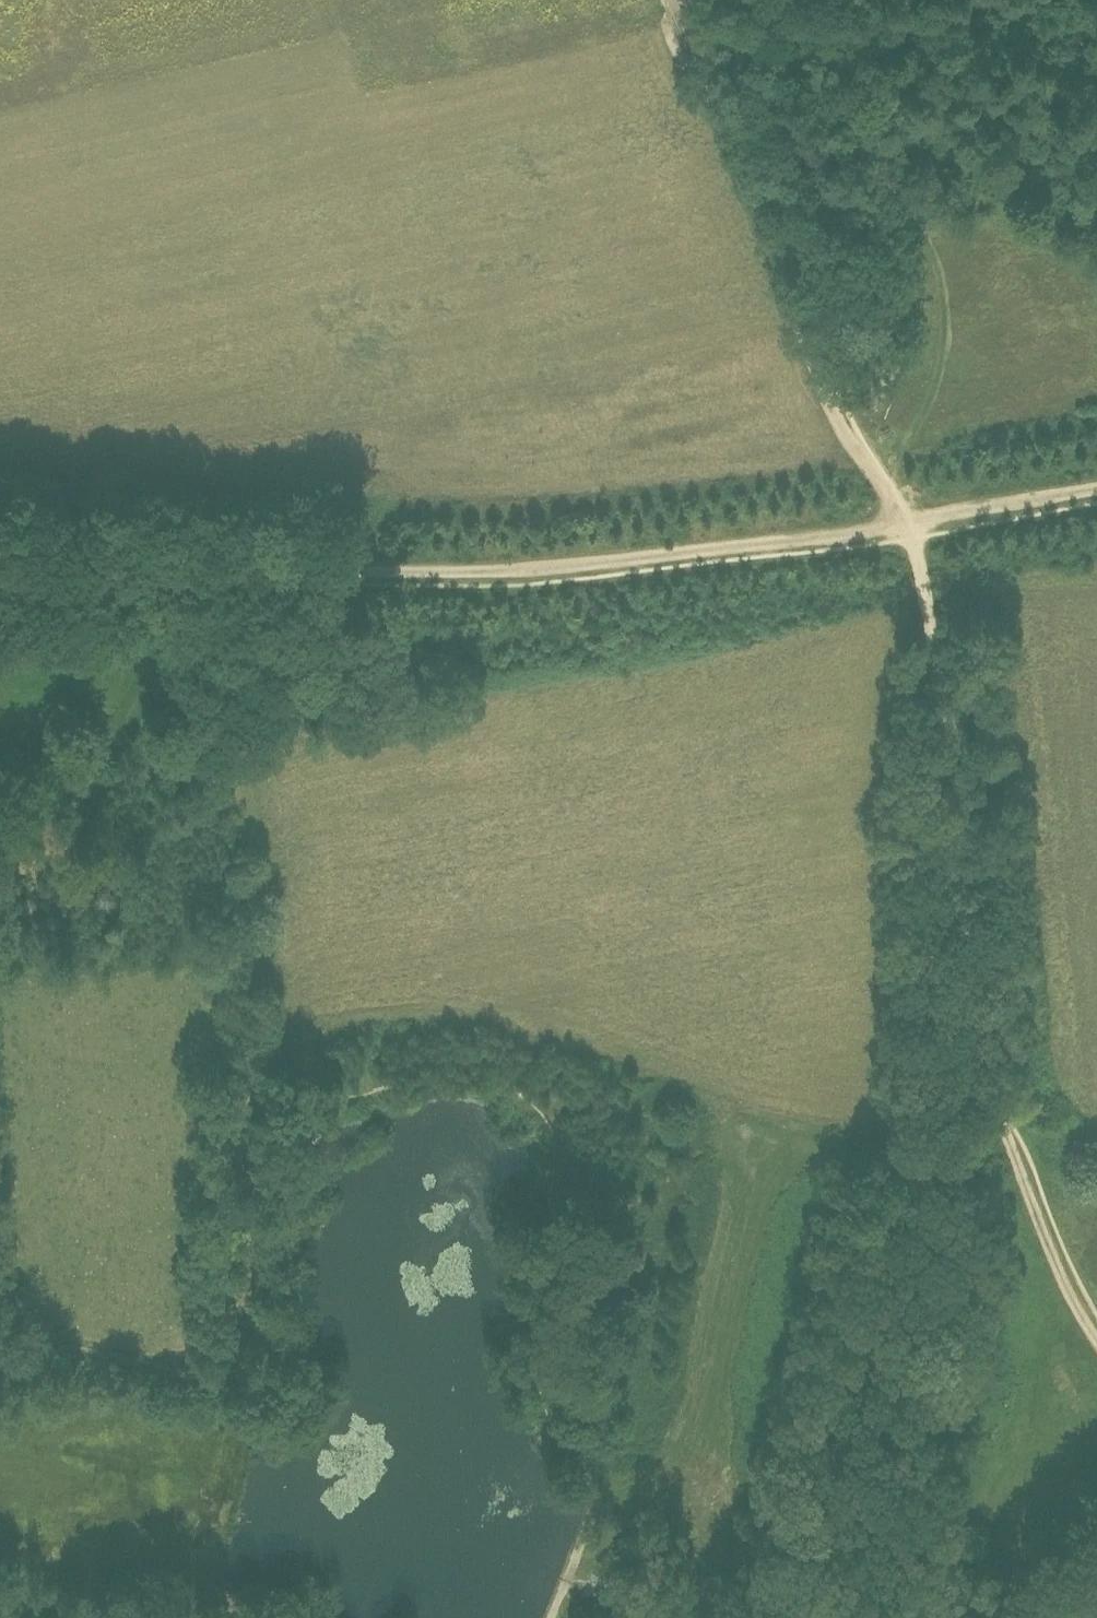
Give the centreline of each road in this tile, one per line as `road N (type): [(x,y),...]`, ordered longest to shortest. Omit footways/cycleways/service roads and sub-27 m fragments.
road 1 (track): [(0,562),(510,569),(902,523)]
road 2 (track): [(910,541),(954,772),(964,985),(979,1071),(1011,1161),(1096,1342)]
road 3 (track): [(902,523),(889,492),(844,436),(670,0)]
road 4 (track): [(902,523),(1096,489)]

